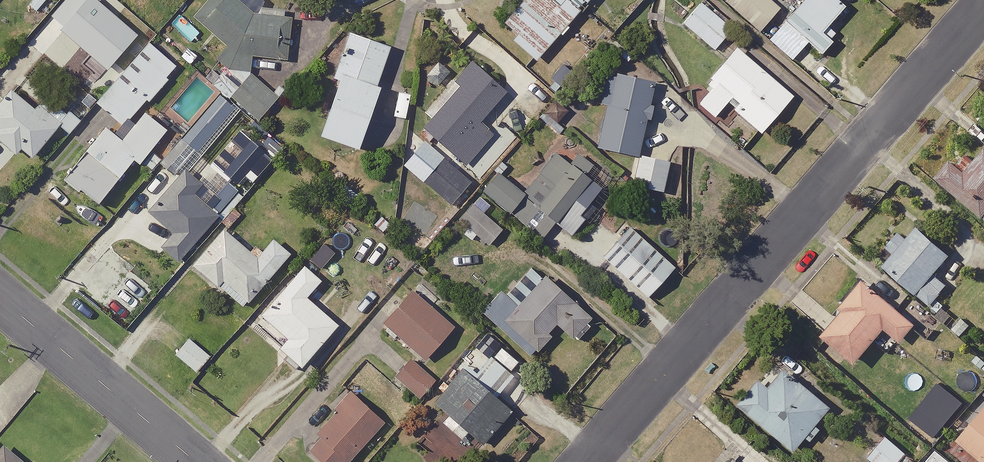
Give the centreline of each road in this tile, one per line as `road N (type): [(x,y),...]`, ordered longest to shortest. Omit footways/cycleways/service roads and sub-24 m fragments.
road 1 (residential): [(585,461),(983,5)]
road 2 (tertiary): [(0,298),(196,461)]

